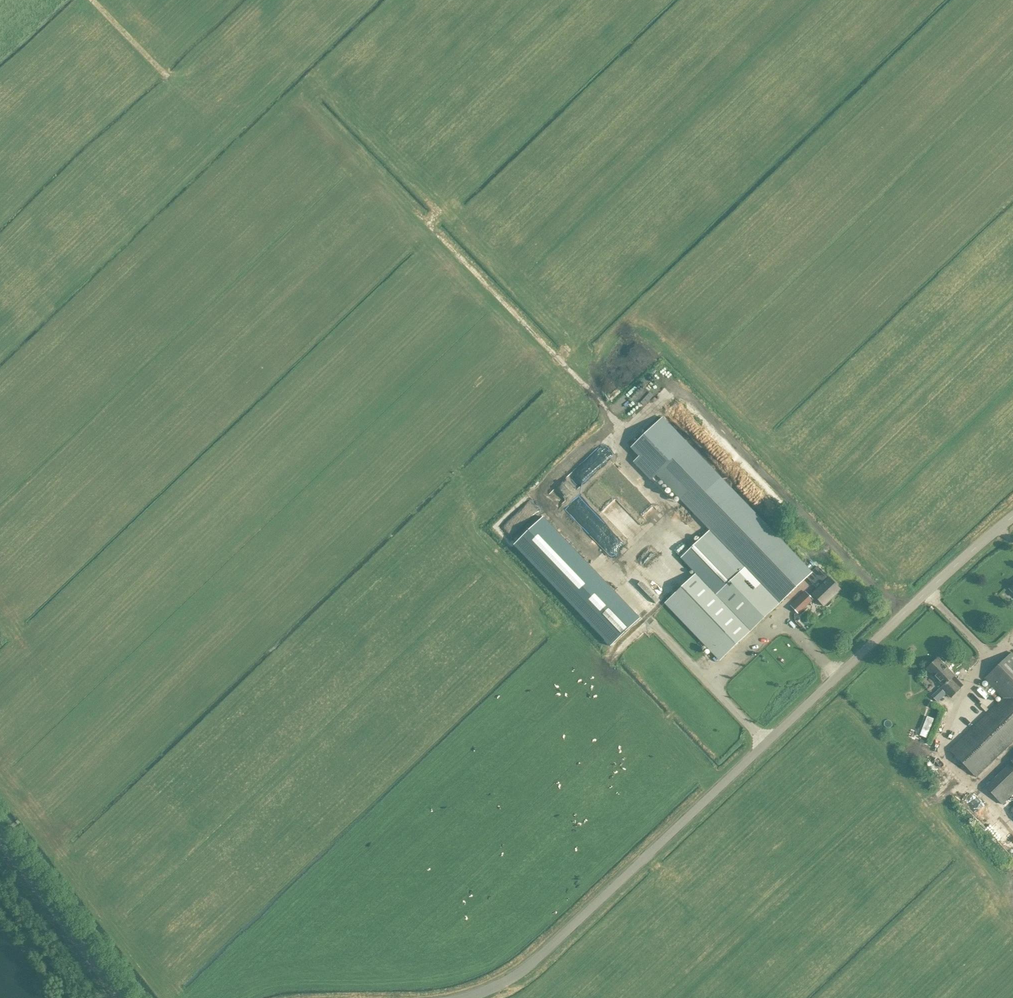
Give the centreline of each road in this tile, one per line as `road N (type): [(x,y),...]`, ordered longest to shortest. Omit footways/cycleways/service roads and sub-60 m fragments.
road 1 (tertiary): [(464,997),(521,970),(1012,516)]
road 2 (tertiary): [(123,997),(0,840)]

